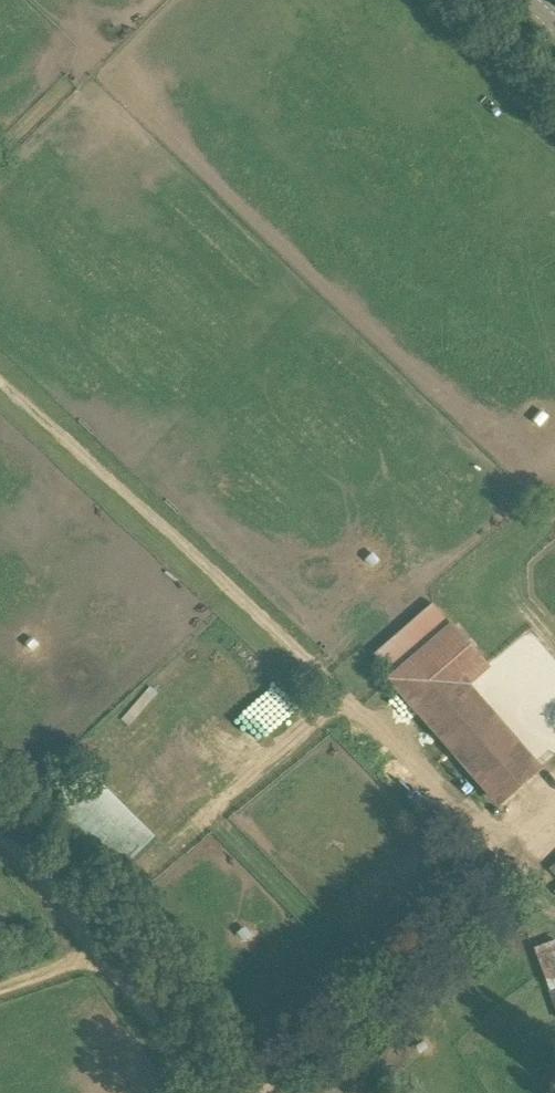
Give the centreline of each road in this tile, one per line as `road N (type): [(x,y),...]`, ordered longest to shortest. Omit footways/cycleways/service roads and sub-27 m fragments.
road 1 (track): [(100,944),(139,983),(209,1092)]
road 2 (track): [(0,842),(100,944)]

